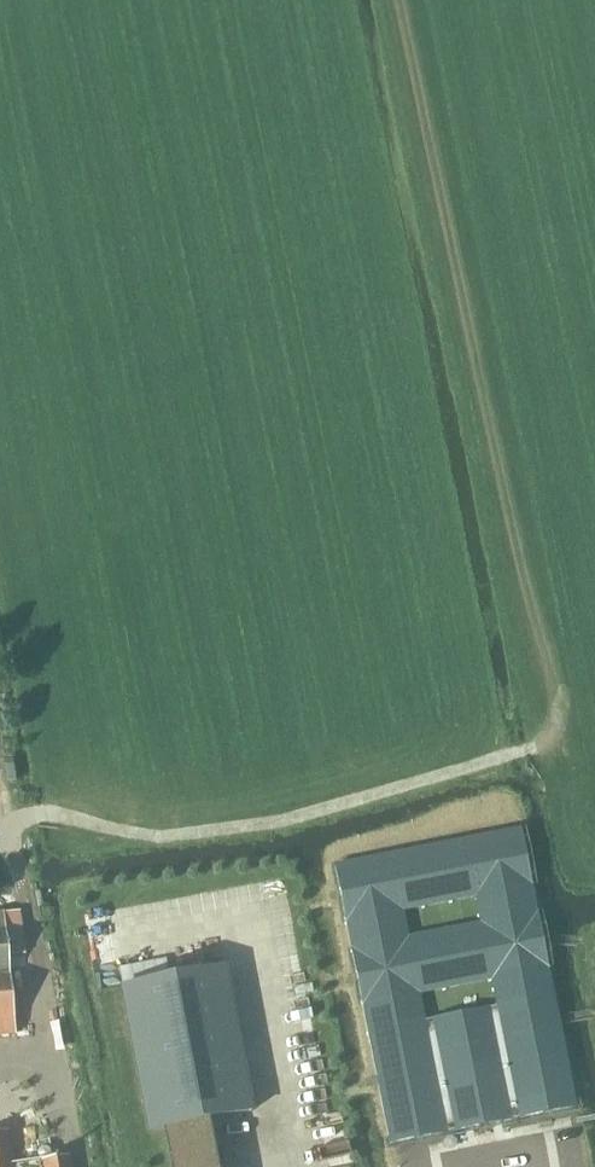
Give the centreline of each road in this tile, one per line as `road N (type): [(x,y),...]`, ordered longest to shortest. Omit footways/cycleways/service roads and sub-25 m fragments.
road 1 (track): [(537,752),(305,823),(158,839),(47,815),(10,826),(51,1008),(49,1083)]

